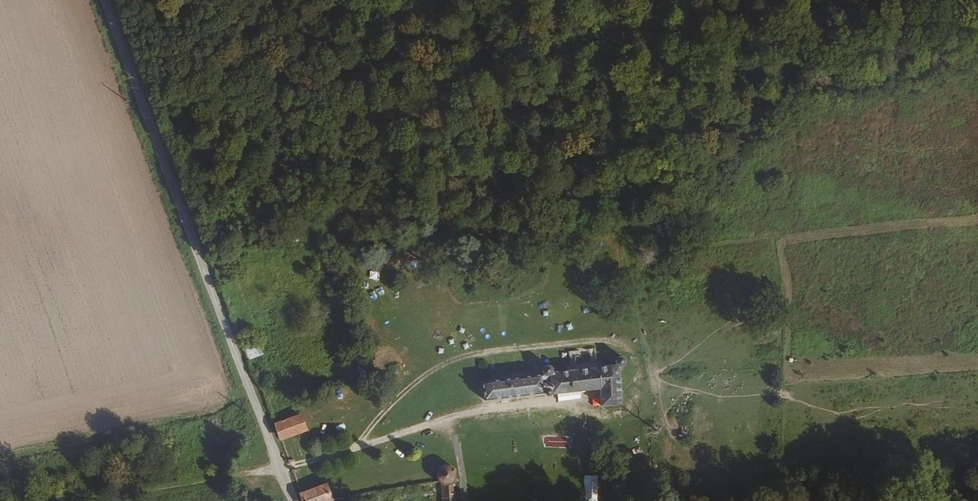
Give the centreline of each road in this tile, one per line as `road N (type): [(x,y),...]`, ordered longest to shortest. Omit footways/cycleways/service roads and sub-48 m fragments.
road 1 (unclassified): [(109,0),(295,500)]
road 2 (track): [(284,471),(439,423),(569,407),(626,414)]
road 3 (track): [(354,448),(416,381),(482,352),(595,340),(633,355)]
road 4 (track): [(284,471),(98,500)]

